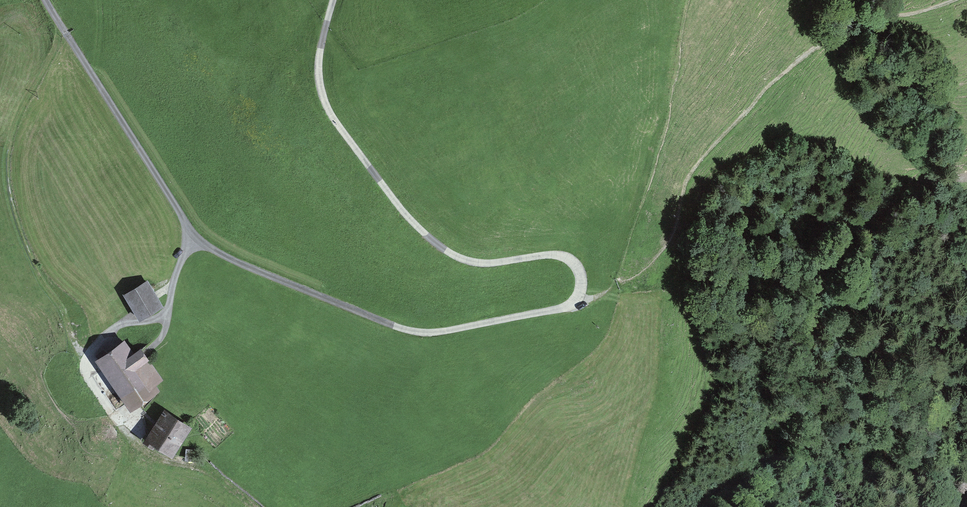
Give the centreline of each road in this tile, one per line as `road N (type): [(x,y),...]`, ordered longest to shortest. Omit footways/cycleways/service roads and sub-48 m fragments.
road 1 (unclassified): [(334,0),(319,62),(326,105),(408,217),(466,261),(569,259),(581,282),(575,300),(415,331),(204,244),(46,0)]
road 2 (track): [(713,506),(770,458),(811,357),(827,260),(915,187),(966,178)]
road 3 (track): [(193,235),(167,316),(115,329),(93,350),(89,374),(145,450),(206,468),(257,506)]

